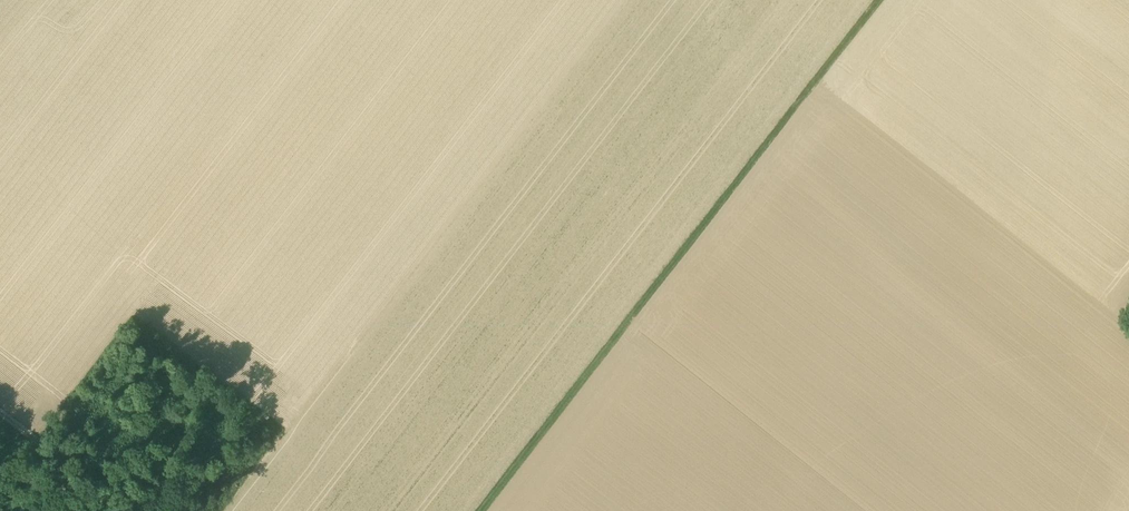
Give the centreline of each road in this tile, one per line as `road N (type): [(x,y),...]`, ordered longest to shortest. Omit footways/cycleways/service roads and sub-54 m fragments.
road 1 (track): [(479,510),(879,0)]
road 2 (track): [(125,510),(0,413)]

